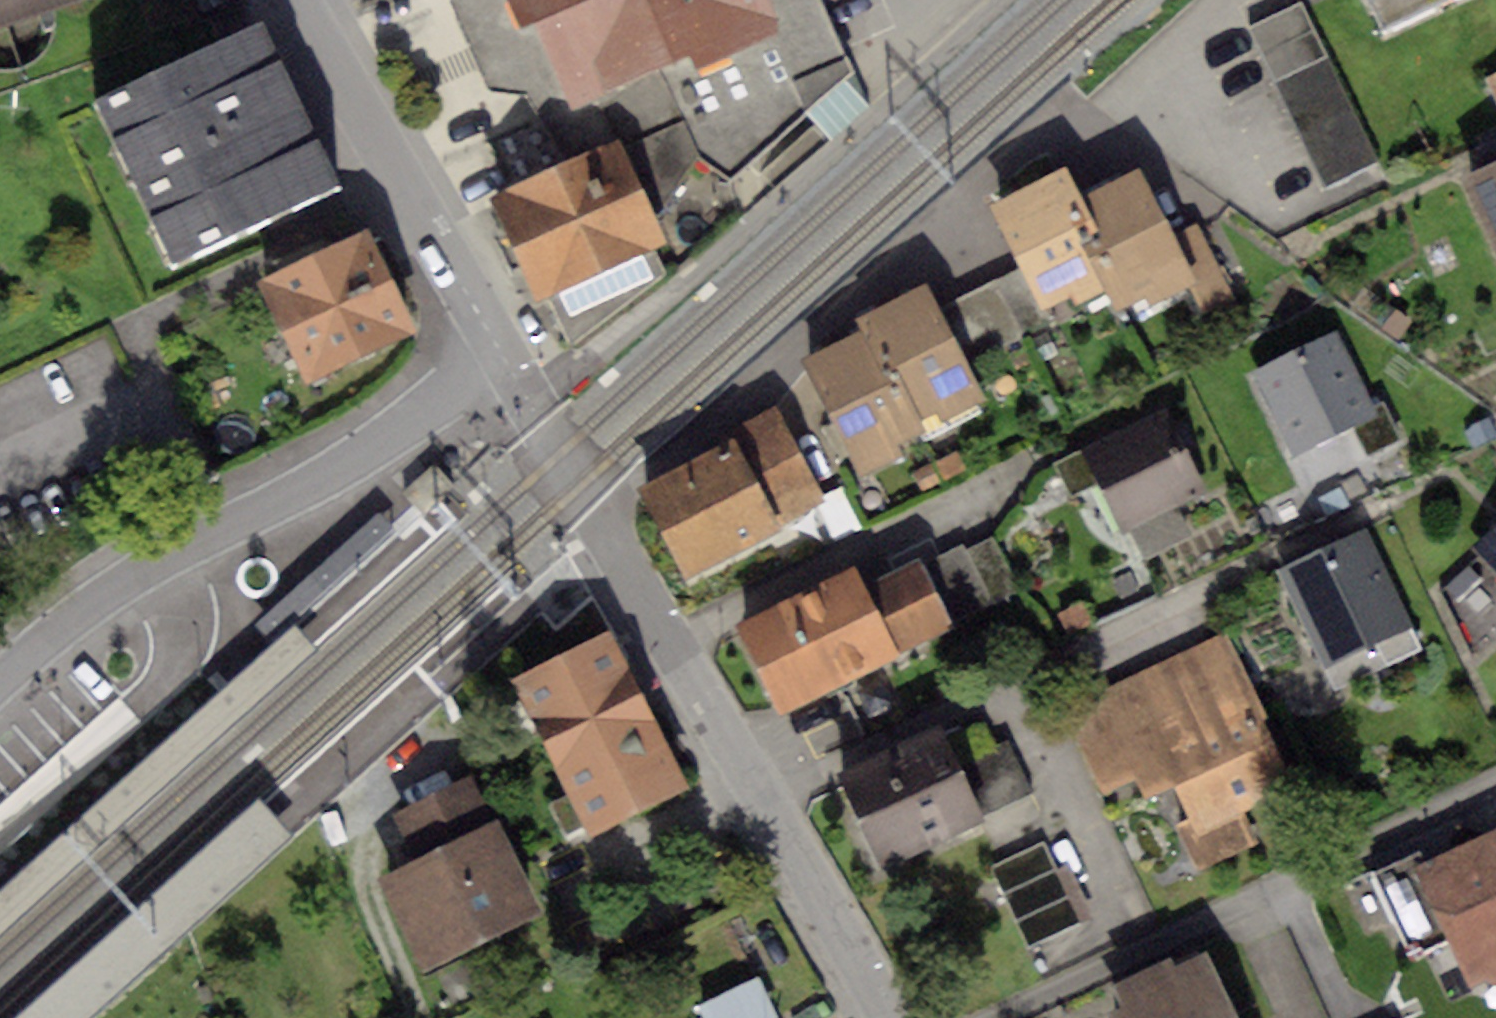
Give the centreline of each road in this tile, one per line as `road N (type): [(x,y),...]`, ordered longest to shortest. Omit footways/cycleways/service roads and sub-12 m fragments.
road 1 (residential): [(498,360),(611,529),(888,1017)]
road 2 (residential): [(0,680),(61,626),(154,565),(301,488),(498,360)]
road 3 (residential): [(291,0),(498,360)]

